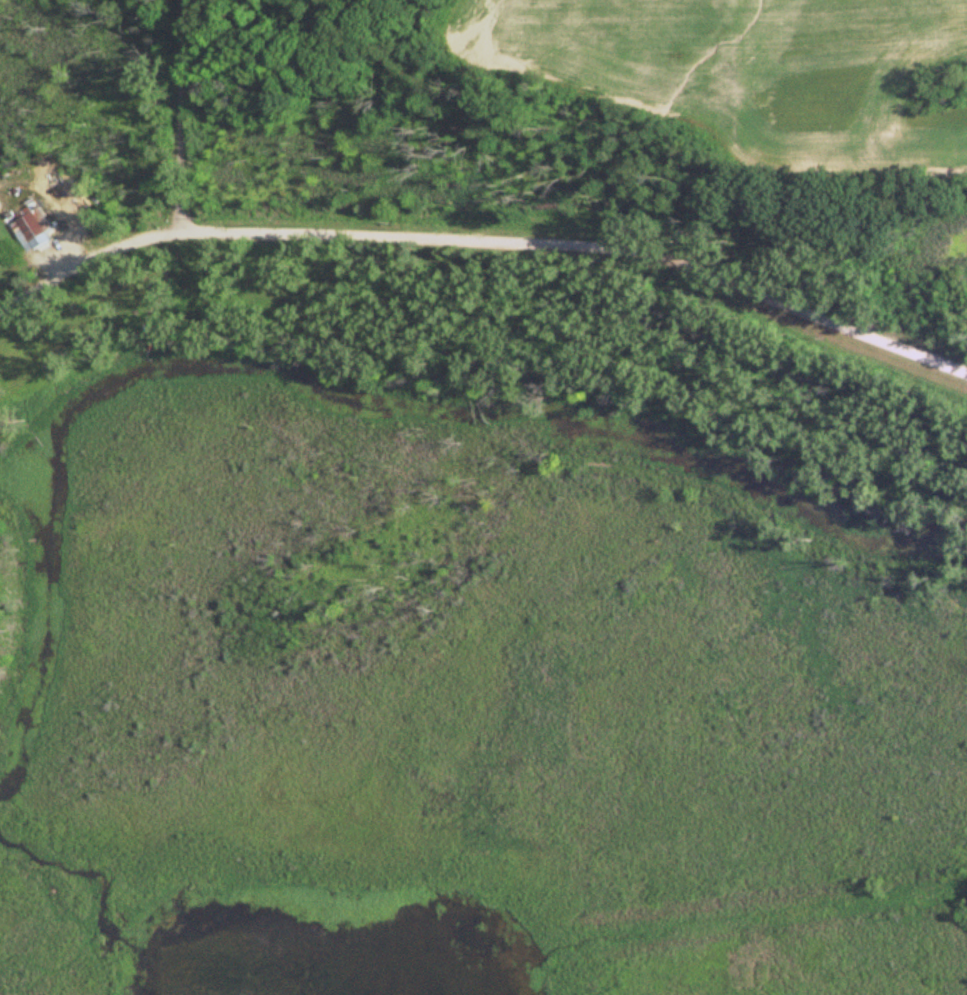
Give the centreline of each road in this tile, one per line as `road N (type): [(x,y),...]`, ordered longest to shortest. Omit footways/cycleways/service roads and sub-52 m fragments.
road 1 (residential): [(0,314),(85,261),(180,233),(514,242),(647,254),(966,373)]

